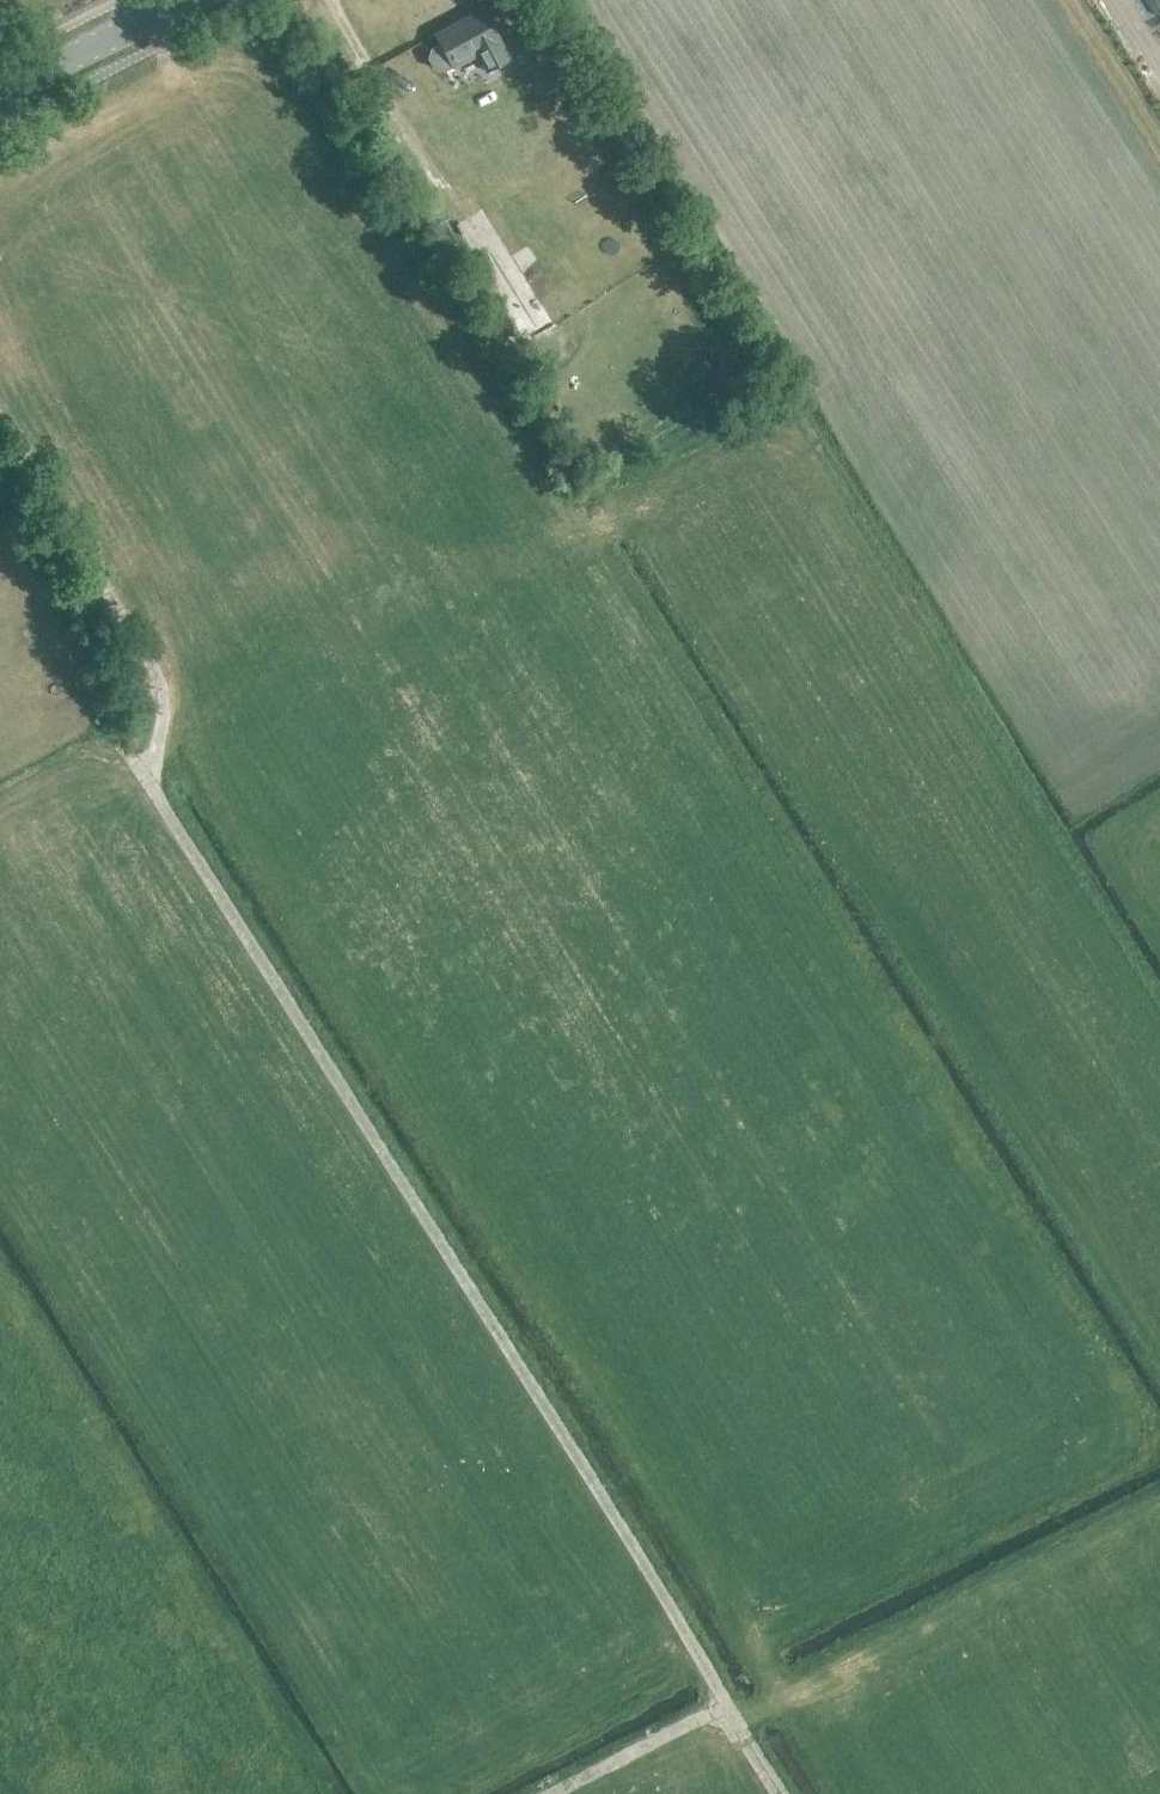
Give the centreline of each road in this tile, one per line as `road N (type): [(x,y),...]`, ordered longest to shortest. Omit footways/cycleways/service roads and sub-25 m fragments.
road 1 (primary): [(0,94),(183,0)]

